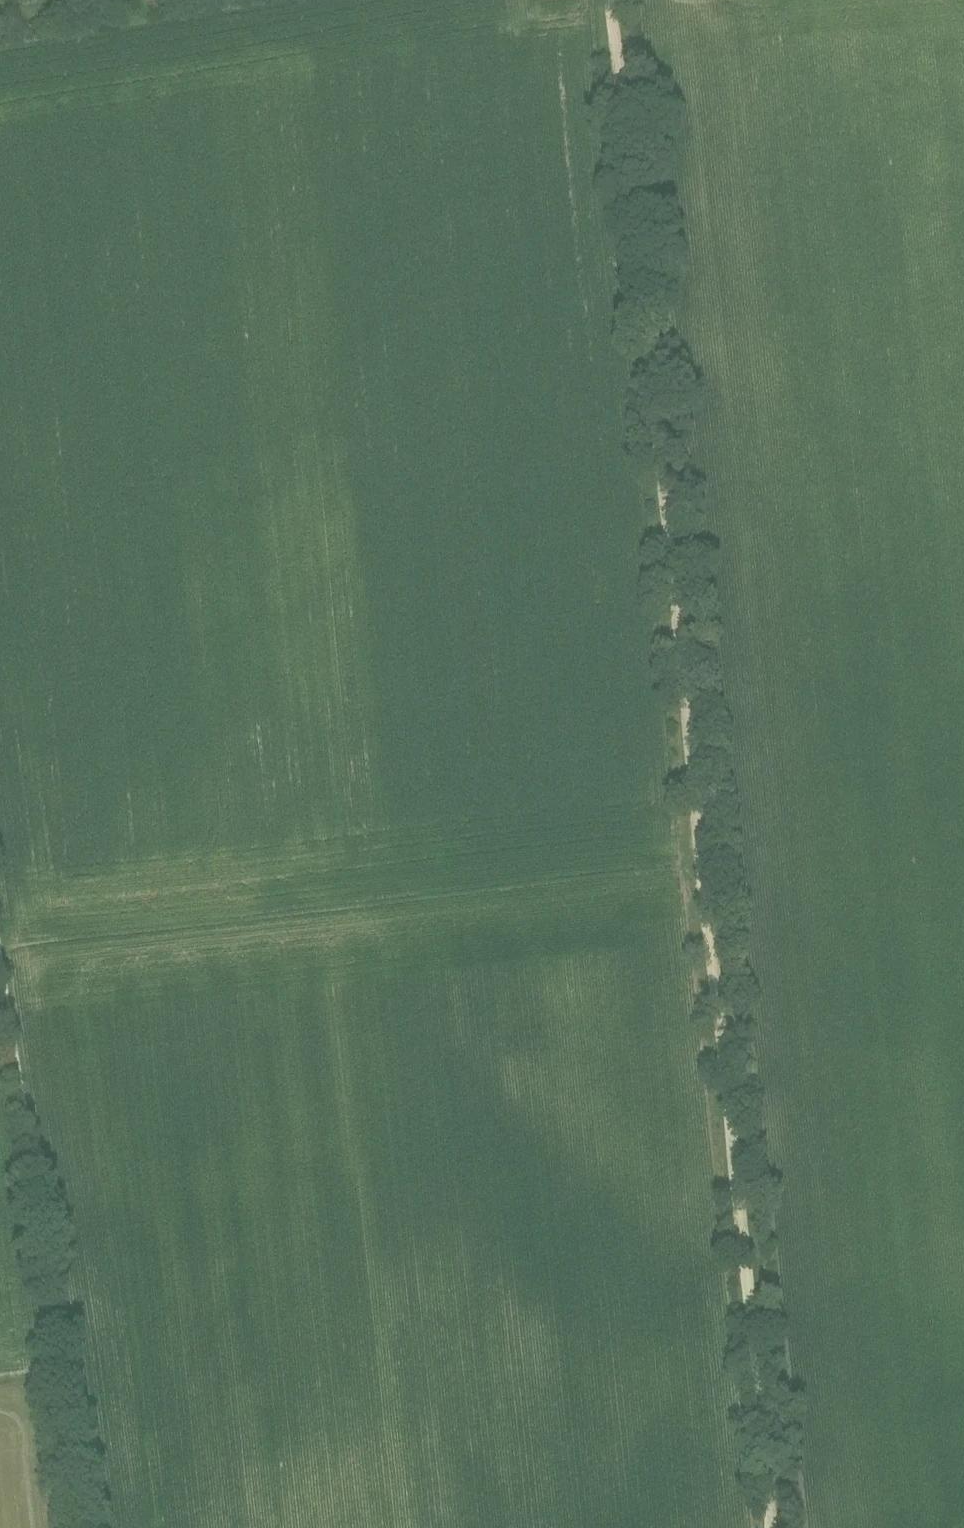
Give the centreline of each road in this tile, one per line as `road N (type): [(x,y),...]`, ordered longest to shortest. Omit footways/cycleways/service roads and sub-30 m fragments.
road 1 (track): [(619,0),(769,1527)]

